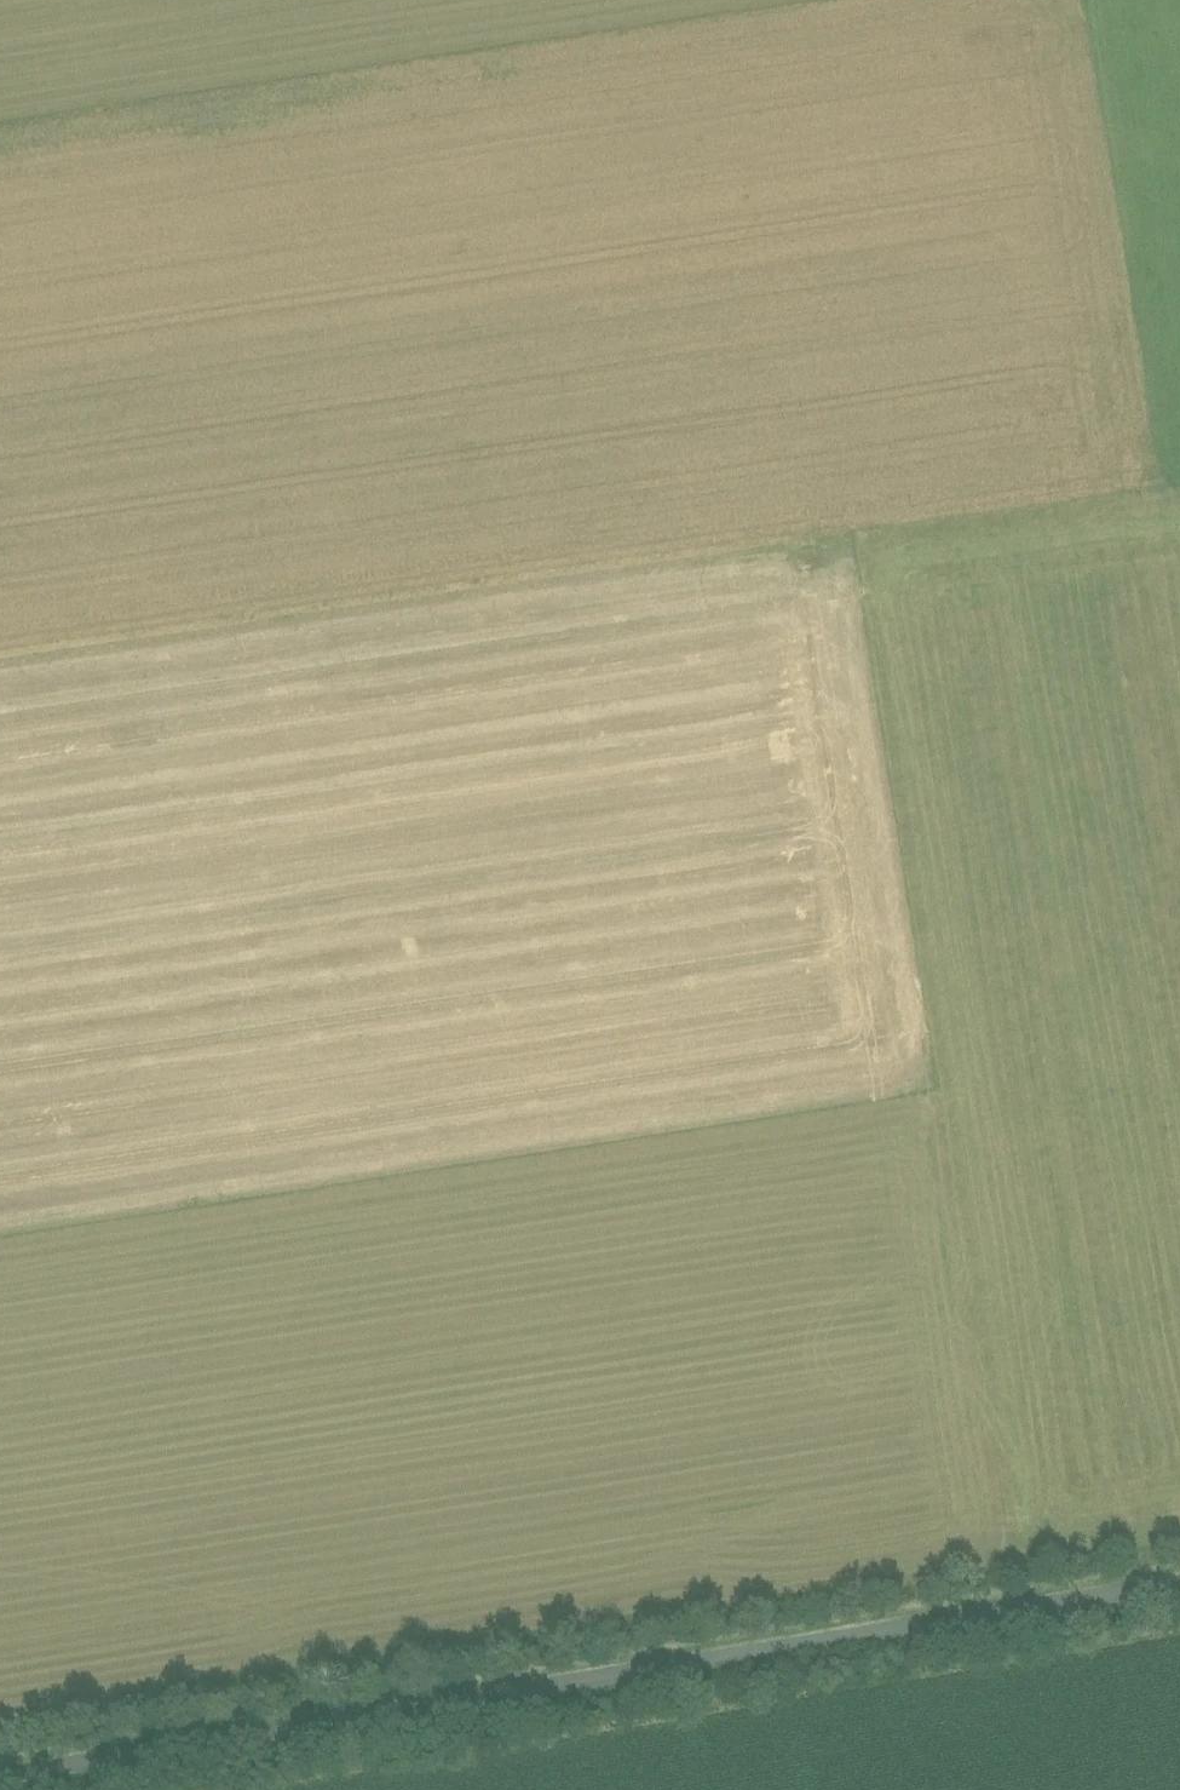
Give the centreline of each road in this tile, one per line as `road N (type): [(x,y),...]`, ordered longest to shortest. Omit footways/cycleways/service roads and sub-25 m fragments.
road 1 (residential): [(0,1778),(1179,1586)]

